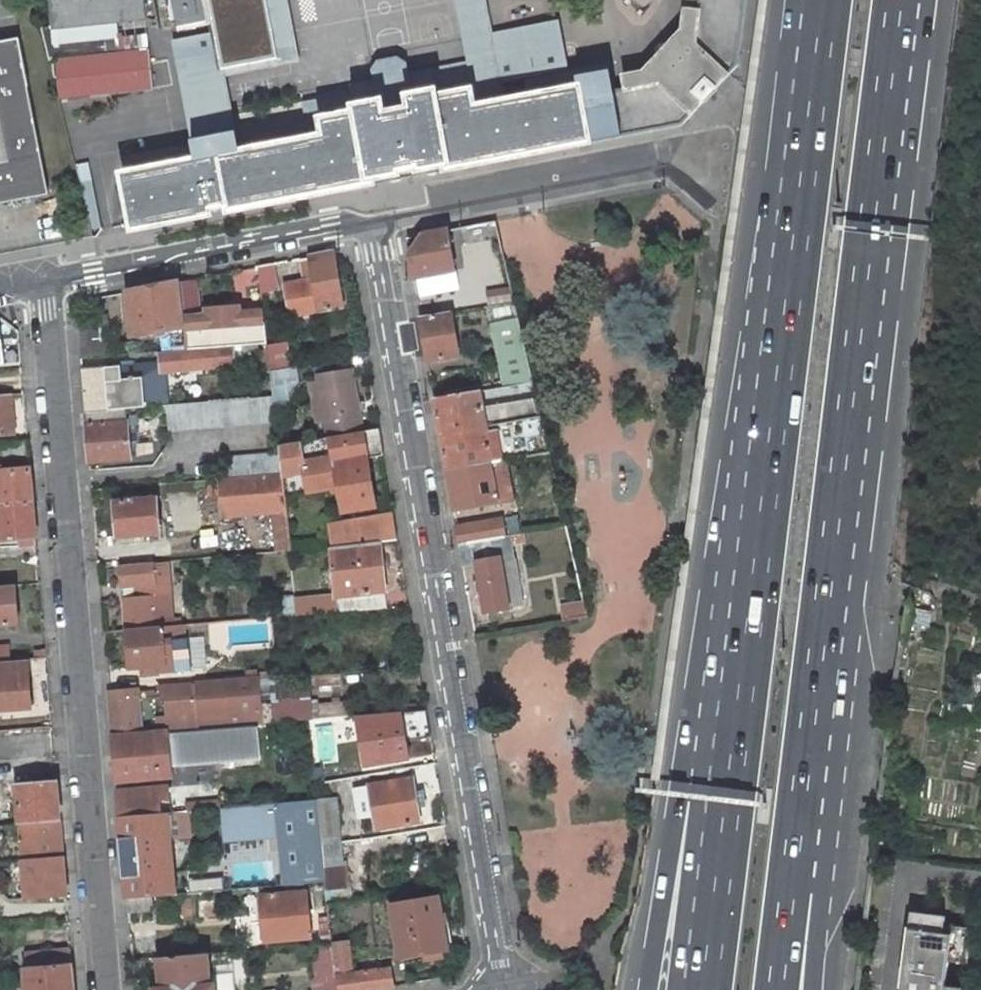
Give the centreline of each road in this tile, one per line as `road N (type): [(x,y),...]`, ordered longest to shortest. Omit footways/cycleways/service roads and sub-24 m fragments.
road 1 (trunk): [(801,797),(900,0)]
road 2 (residential): [(377,218),(505,989)]
road 3 (residential): [(48,277),(104,989)]
road 4 (trunk): [(818,0),(734,631)]
road 5 (trunk): [(734,631),(672,822),(645,989)]
road 6 (trunk): [(734,631),(692,989)]
road 7 (residential): [(377,218),(48,277)]
road 8 (residential): [(641,166),(377,218)]
road 9 (trunk): [(809,989),(817,897),(801,797)]
road 10 (trunk): [(778,989),(801,797)]

